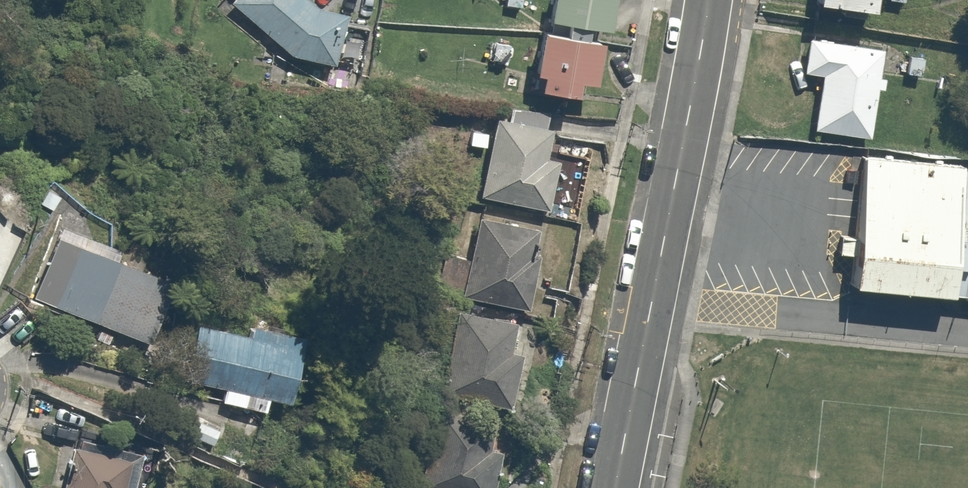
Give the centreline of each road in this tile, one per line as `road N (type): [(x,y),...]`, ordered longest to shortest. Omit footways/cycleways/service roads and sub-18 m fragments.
road 1 (residential): [(709,0),(614,487)]

